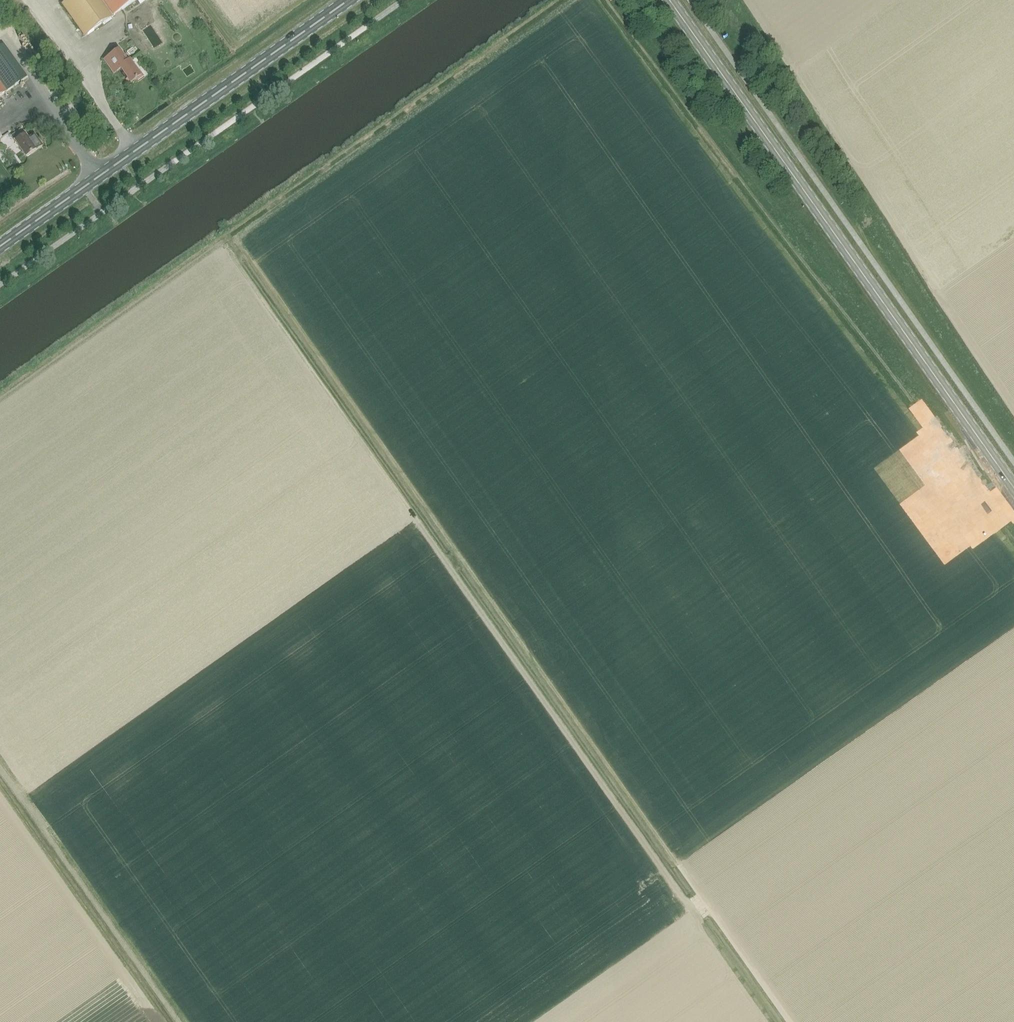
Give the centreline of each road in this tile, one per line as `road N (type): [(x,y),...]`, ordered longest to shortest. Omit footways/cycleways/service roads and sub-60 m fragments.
road 1 (primary): [(669,0),(1013,489)]
road 2 (primary): [(0,247),(349,0)]

